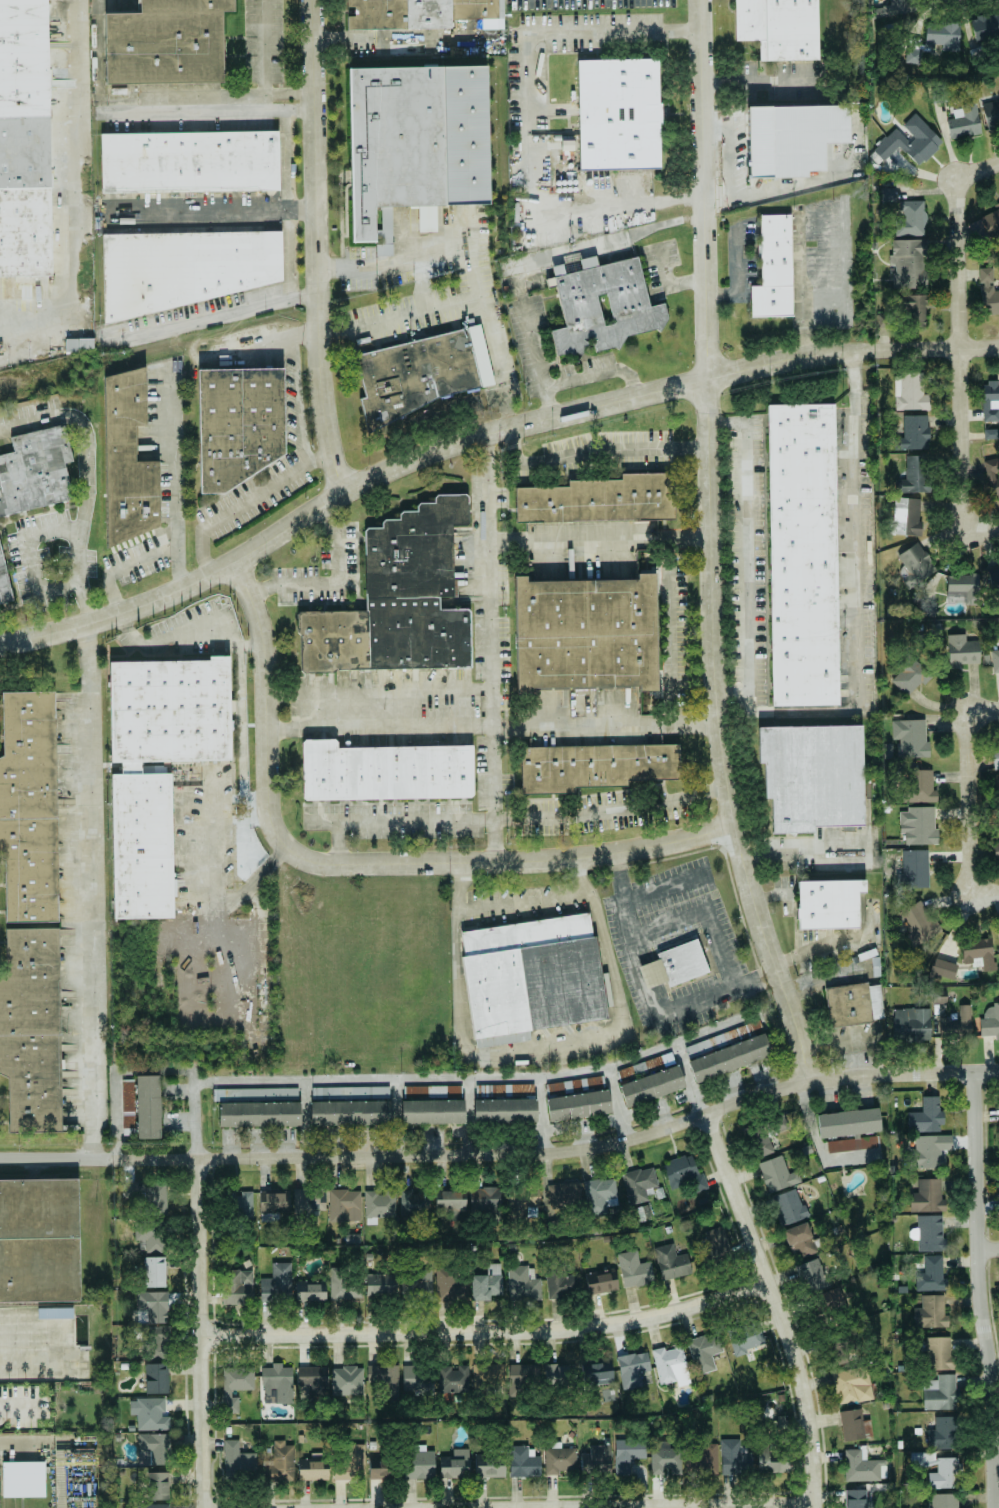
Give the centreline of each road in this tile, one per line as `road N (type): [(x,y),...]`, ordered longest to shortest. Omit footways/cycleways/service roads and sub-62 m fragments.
road 1 (residential): [(814,1078),(735,827),(722,718),(698,0)]
road 2 (tertiary): [(998,347),(844,350),(548,415),(344,491),(174,593),(0,648)]
road 3 (residential): [(998,1071),(814,1078),(620,1143),(564,1152),(0,1159)]
road 4 (residential): [(771,1280),(598,1326),(197,1337)]
road 5 (residential): [(270,729),(276,828),(287,846),(337,865),(576,860),(735,827)]
road 6 (tertiary): [(344,491),(325,452),(317,382),(308,0)]
road 7 (residential): [(199,1507),(190,1069)]
road 8 (residential): [(990,1507),(970,1073)]
road 9 (residential): [(818,1507),(802,1371),(709,1113)]
road 10 (residential): [(968,536),(962,176)]
road 11 (residential): [(818,1503),(537,1507)]
road 12 (residential): [(972,894),(967,711)]
road 13 (residential): [(270,729),(265,633),(237,560)]

